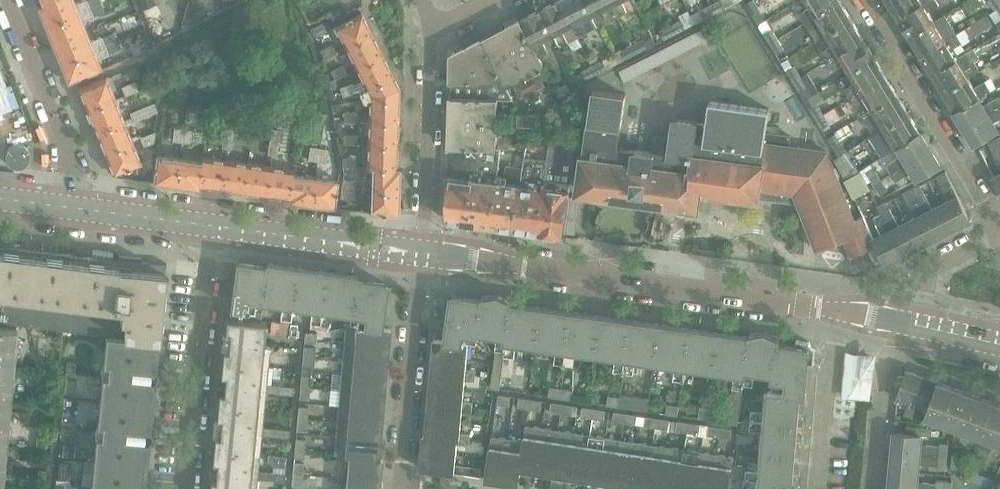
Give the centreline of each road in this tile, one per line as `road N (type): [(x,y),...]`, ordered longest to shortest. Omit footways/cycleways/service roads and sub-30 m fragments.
road 1 (tertiary): [(421,253),(844,313)]
road 2 (residential): [(999,232),(869,0)]
road 3 (residential): [(211,226),(185,488)]
road 4 (residential): [(400,488),(421,253)]
road 5 (residential): [(68,211),(67,155),(3,0)]
road 6 (residential): [(421,253),(431,32)]
road 7 (tertiary): [(211,226),(421,253)]
road 8 (residential): [(817,488),(826,379),(844,313)]
road 9 (tertiary): [(68,211),(211,226)]
road 10 (residential): [(913,325),(926,272),(999,232)]

